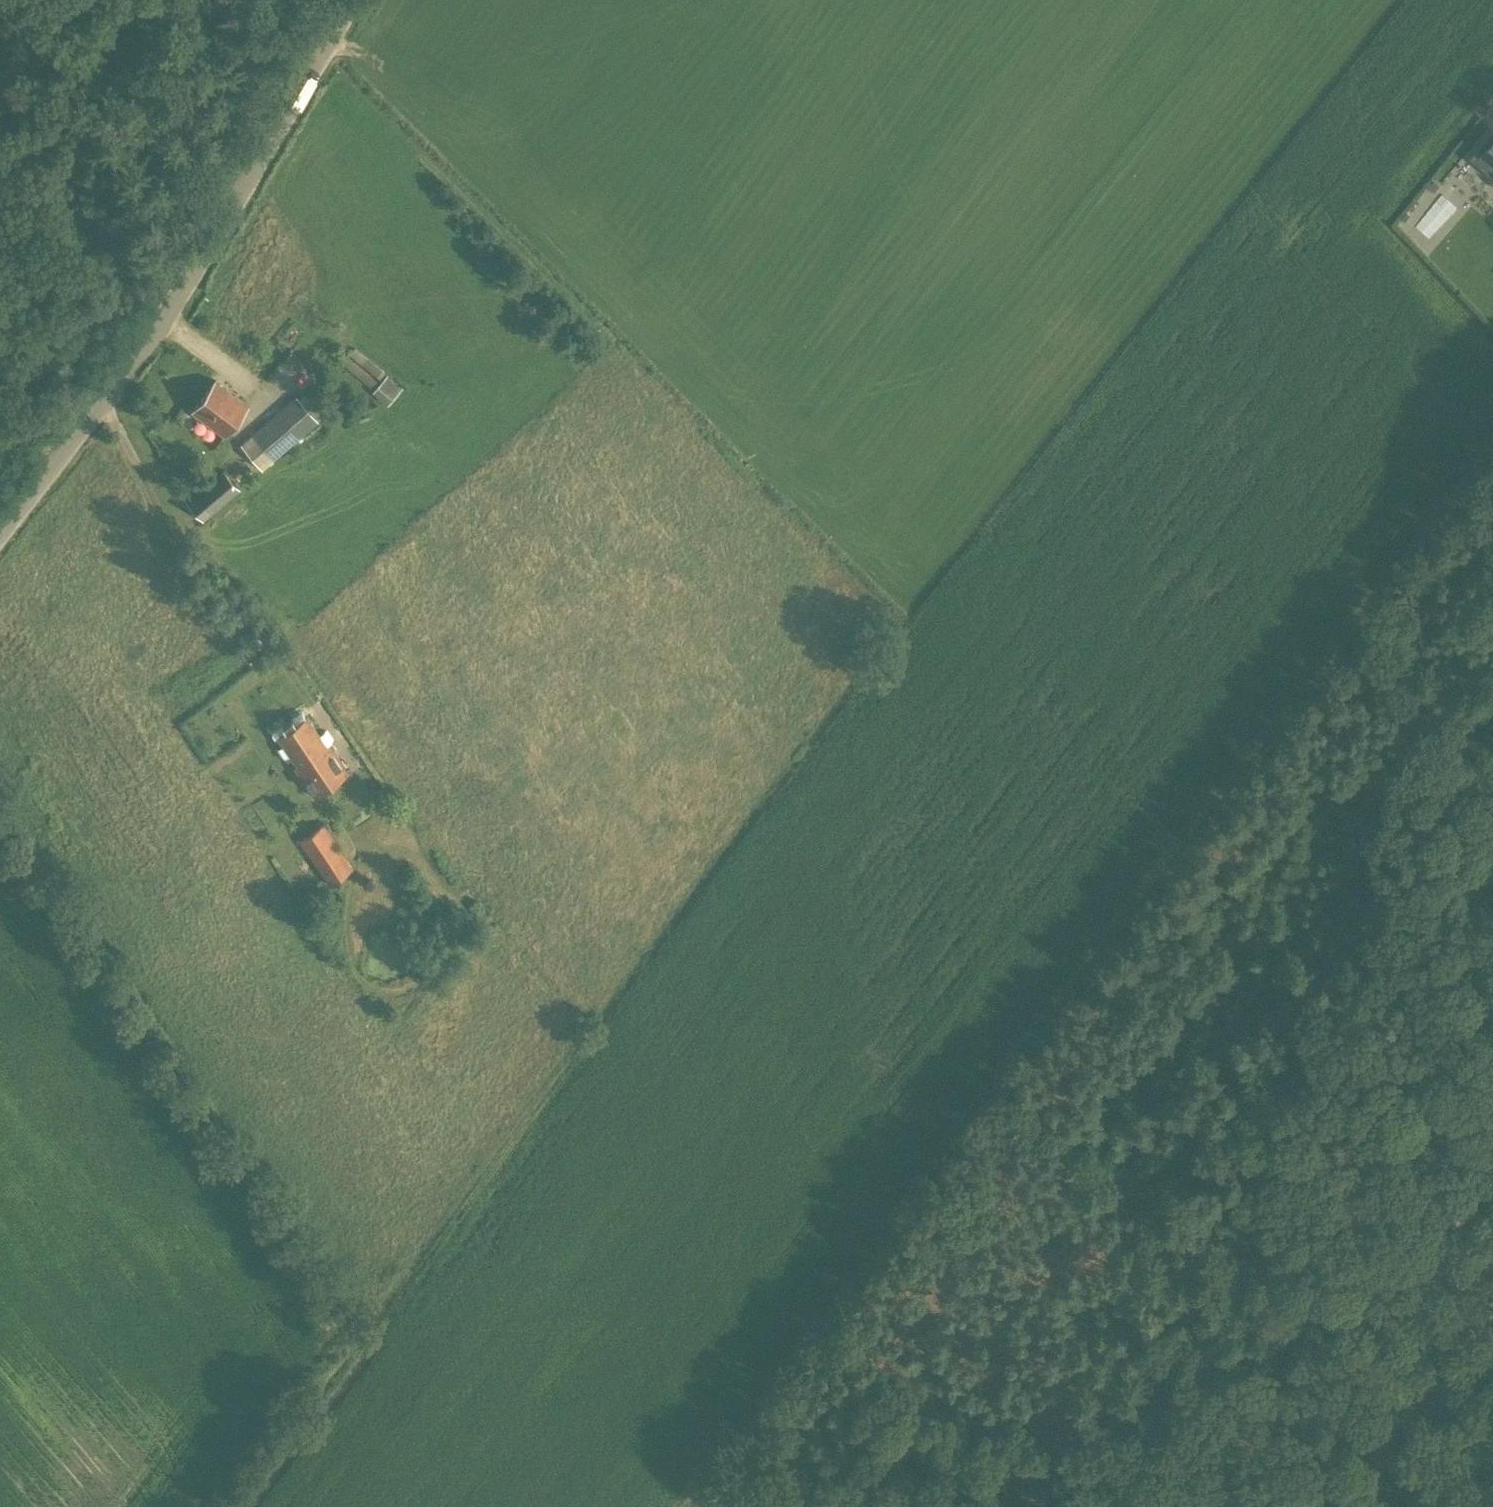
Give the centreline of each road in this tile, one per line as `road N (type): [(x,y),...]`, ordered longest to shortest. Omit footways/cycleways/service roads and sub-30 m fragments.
road 1 (unclassified): [(0,533),(154,335),(352,0)]

